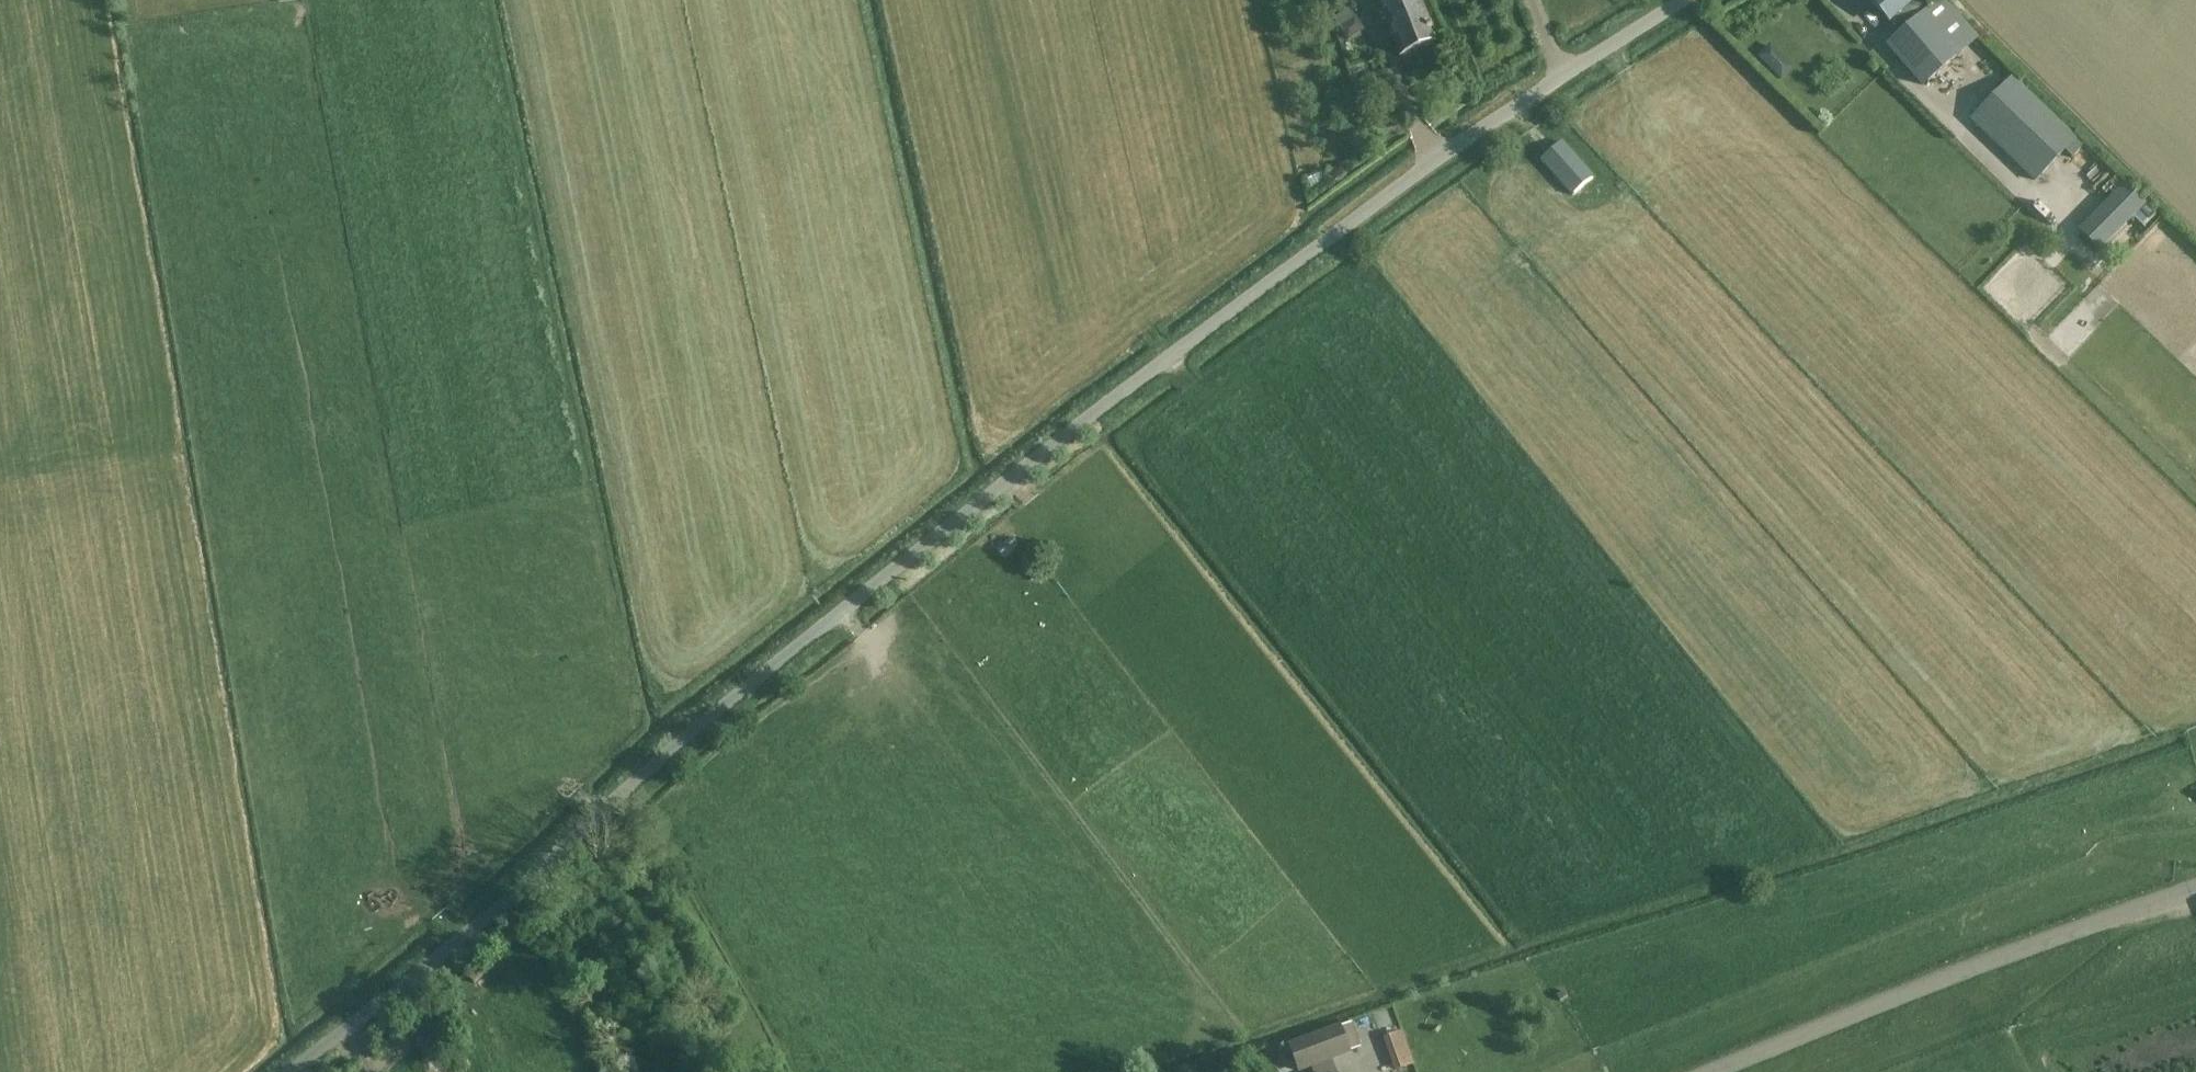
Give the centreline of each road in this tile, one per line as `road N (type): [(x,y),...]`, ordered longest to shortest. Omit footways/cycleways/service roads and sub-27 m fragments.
road 1 (unclassified): [(292,1071),(435,958),(648,769),(1157,366),(1412,178),(1684,0)]
road 2 (tertiary): [(1728,1071),(2195,891)]

